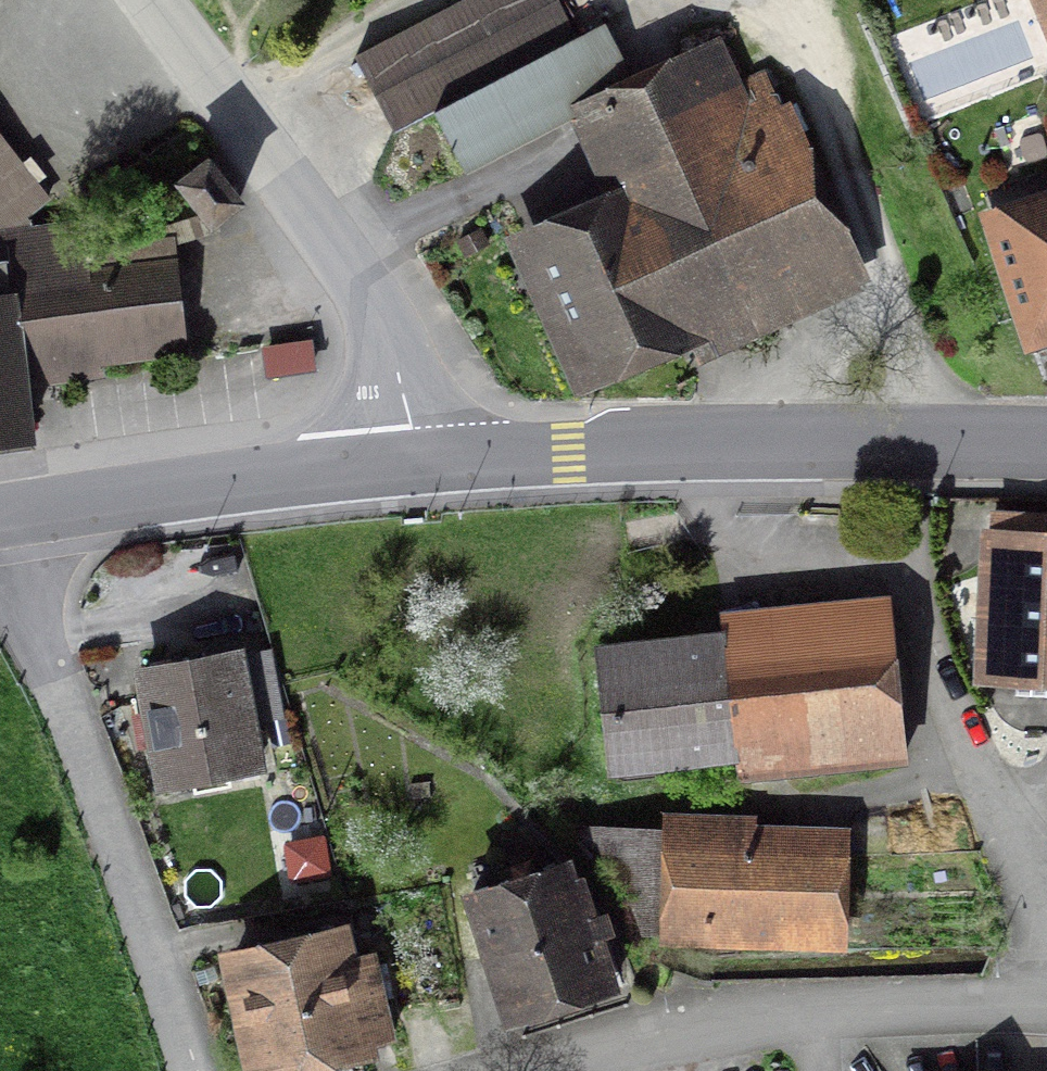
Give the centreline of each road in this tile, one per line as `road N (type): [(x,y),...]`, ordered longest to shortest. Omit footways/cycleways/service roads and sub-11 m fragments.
road 1 (residential): [(8,516),(17,566),(188,1070)]
road 2 (residential): [(412,466),(401,375),(384,326),(234,109),(147,0)]
road 3 (residential): [(1046,997),(691,1029),(533,1070)]
road 4 (residential): [(1046,902),(987,788),(939,669),(879,444)]
road 5 (primary): [(412,466),(879,444)]
road 6 (primary): [(8,516),(412,466)]
road 7 (primary): [(879,444),(1046,447)]

